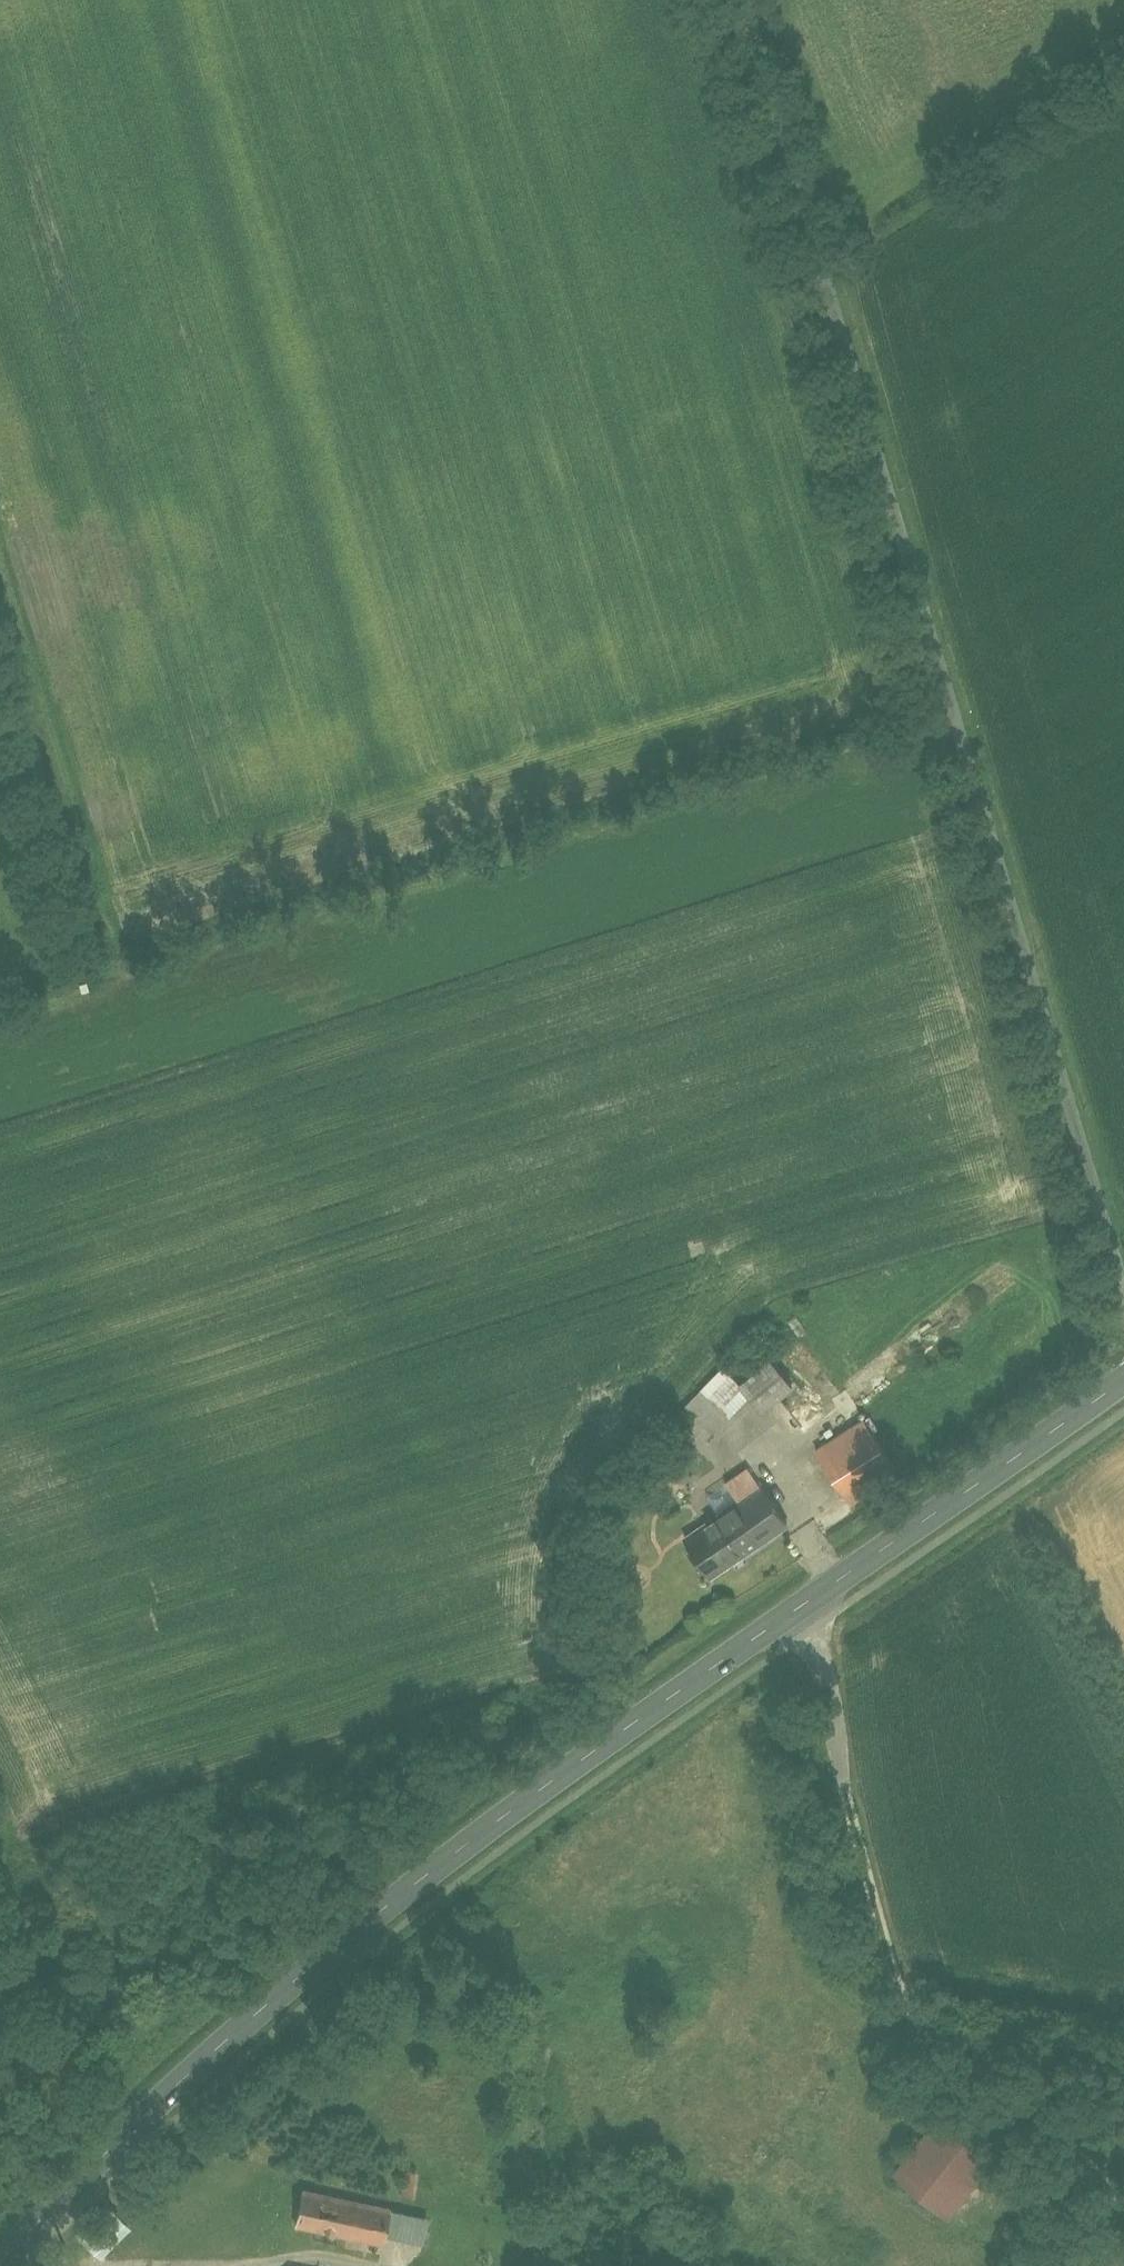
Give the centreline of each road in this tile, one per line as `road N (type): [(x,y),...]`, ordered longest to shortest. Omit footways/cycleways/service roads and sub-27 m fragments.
road 1 (residential): [(740,0),(1123,1288)]
road 2 (tertiary): [(808,1580),(358,1905),(116,2116),(0,2252)]
road 3 (residential): [(1123,2211),(912,2014),(885,1959),(805,1630),(808,1580)]
road 4 (tertiary): [(1123,1360),(808,1580)]
road 5 (track): [(0,1882),(116,2116)]

